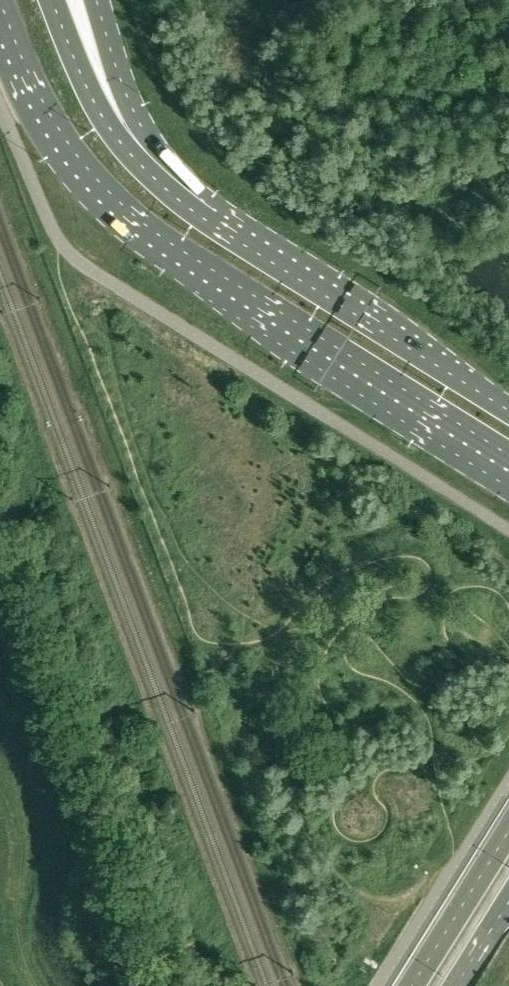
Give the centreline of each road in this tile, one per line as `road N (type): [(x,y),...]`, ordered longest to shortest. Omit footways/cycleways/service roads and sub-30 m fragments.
road 1 (primary): [(0,19),(57,140),(130,219),(508,457)]
road 2 (primary): [(271,261),(138,163),(105,122),(52,0)]
road 3 (motorway): [(271,261),(144,126),(123,87),(95,0)]
road 4 (primary): [(508,411),(271,261)]
road 5 (unclassified): [(508,830),(411,985)]

